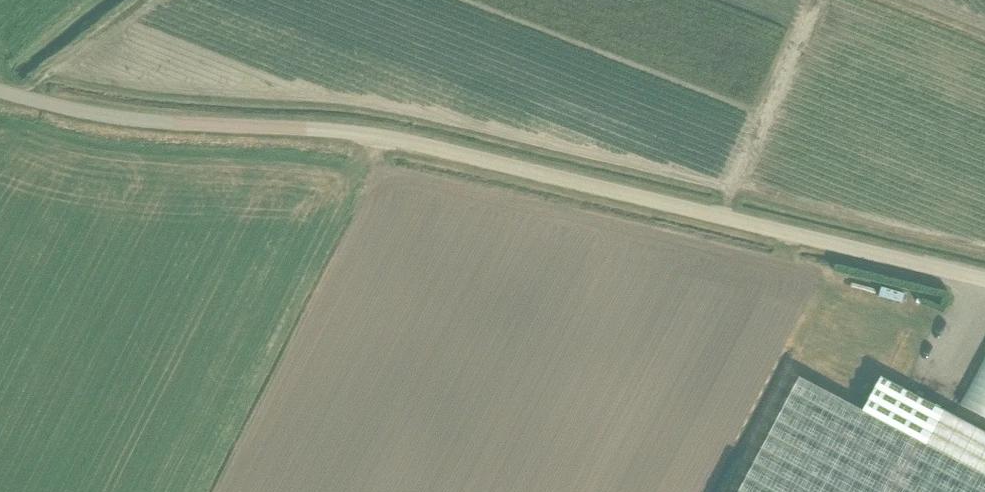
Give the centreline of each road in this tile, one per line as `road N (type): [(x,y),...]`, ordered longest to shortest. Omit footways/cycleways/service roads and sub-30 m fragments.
road 1 (unclassified): [(984,291),(458,158),(306,134),(156,127),(0,97)]

